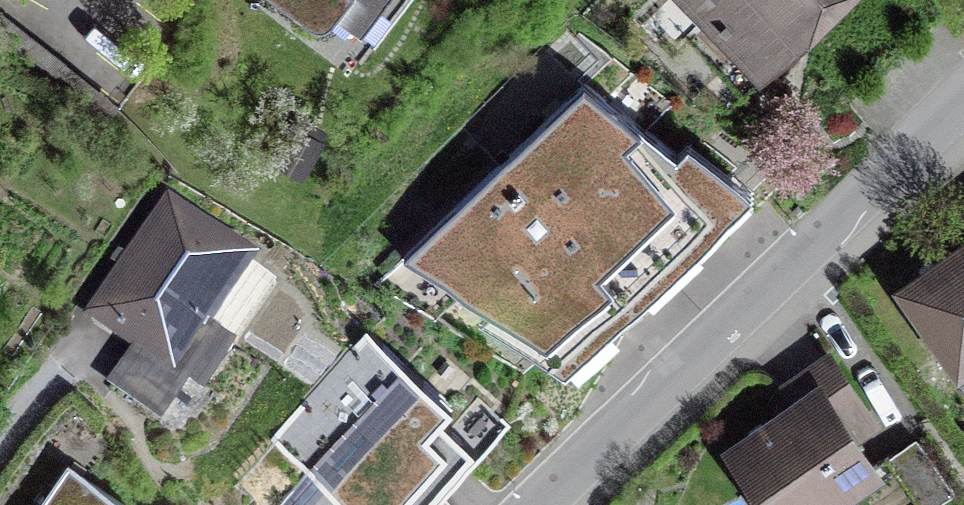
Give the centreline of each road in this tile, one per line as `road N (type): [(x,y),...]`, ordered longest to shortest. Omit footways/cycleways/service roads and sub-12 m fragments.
road 1 (tertiary): [(963,99),(539,504)]
road 2 (residential): [(0,439),(66,359),(102,340)]

